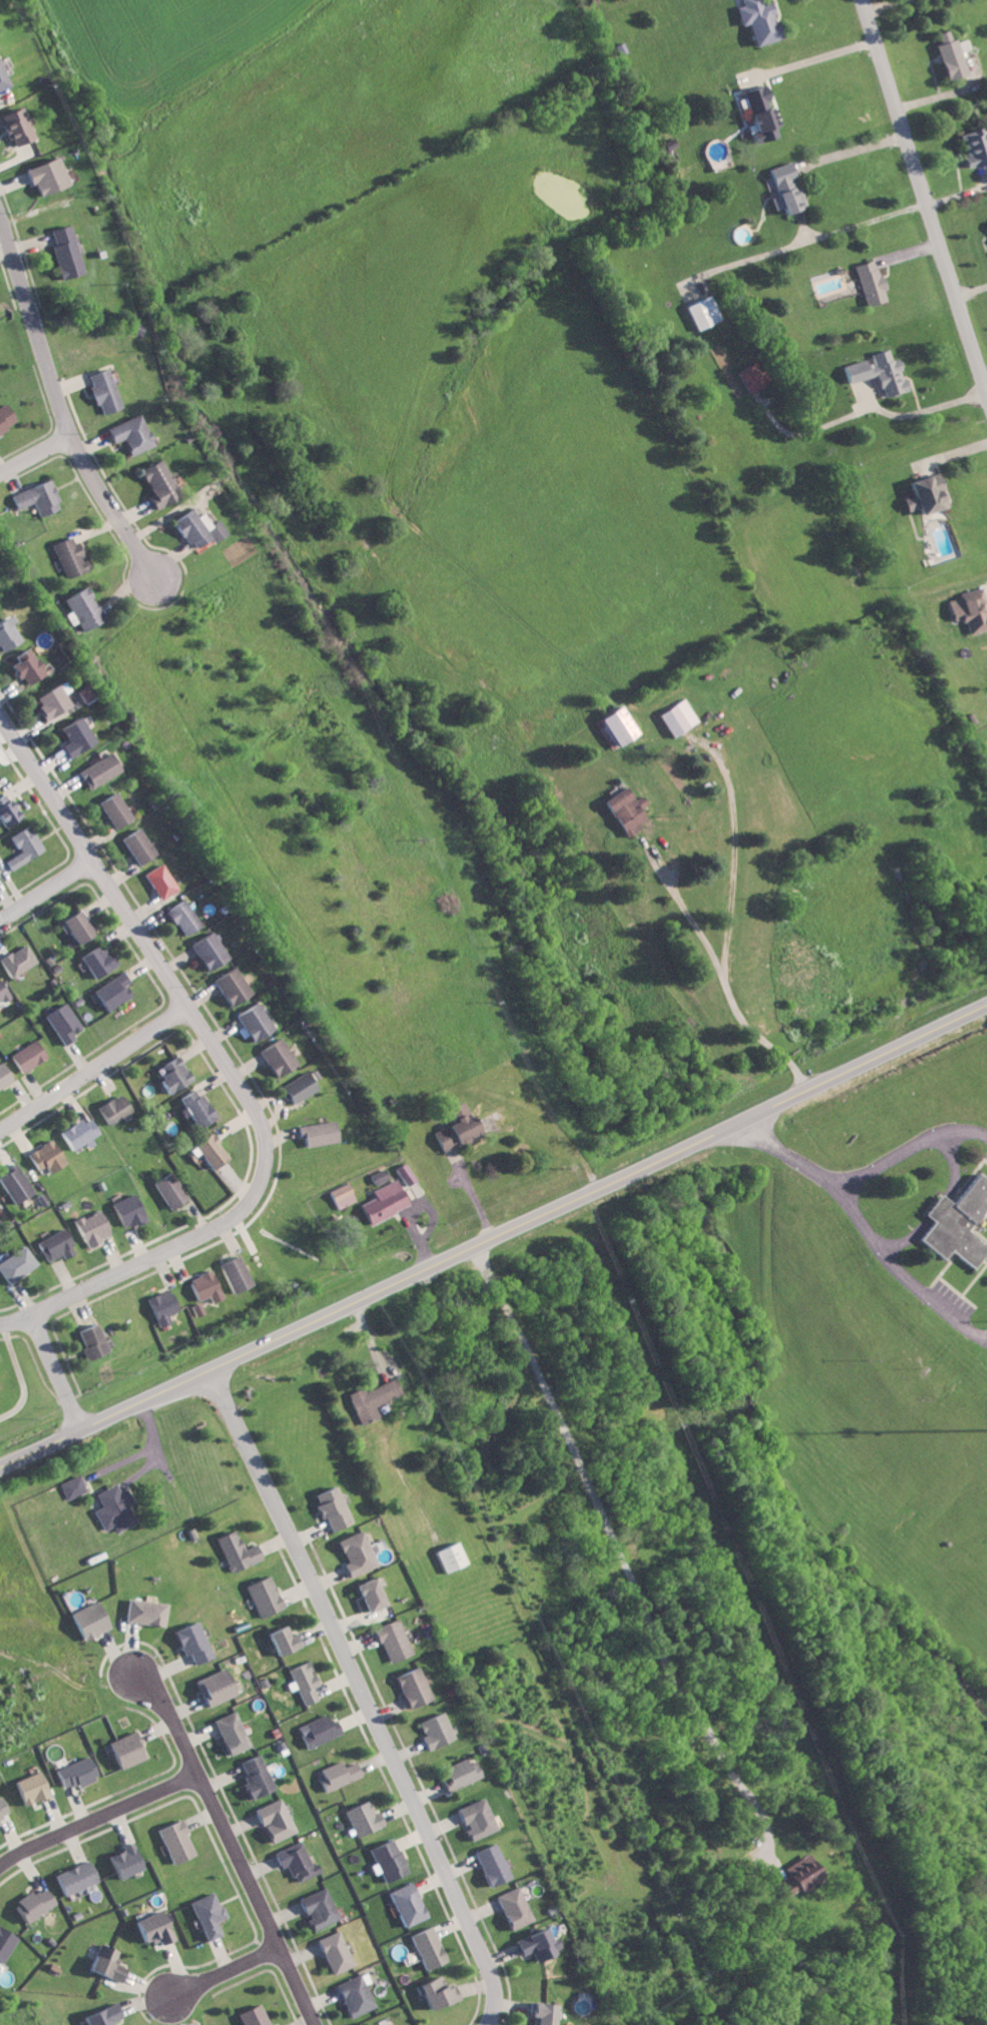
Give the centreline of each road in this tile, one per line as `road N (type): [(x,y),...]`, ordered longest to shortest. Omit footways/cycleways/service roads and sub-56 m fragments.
road 1 (residential): [(320,0),(315,24),(408,305),(485,485),(671,859),(895,776),(732,414),(570,0)]
road 2 (primary): [(0,1467),(986,1006)]
road 3 (residential): [(749,1117),(276,162)]
road 4 (residential): [(0,720),(265,1126),(257,1191),(226,1225),(31,1313)]
road 5 (residential): [(208,1370),(486,1963),(493,1992),(485,2024)]
road 6 (residential): [(476,1245),(587,1476),(666,1668),(754,1802),(770,1847)]
road 7 (residential): [(986,396),(860,0)]
road 8 (residential): [(314,2024),(162,1696),(135,1675)]
road 9 (residential): [(0,224),(69,435),(142,562)]
road 10 (residential): [(649,197),(408,305)]
road 11 (residential): [(732,414),(485,485)]
road 12 (residential): [(882,1055),(787,820)]
road 13 (residential): [(813,591),(568,651)]
road 14 (residential): [(0,1126),(186,1004)]
road 15 (residential): [(197,1772),(0,1862)]
road 16 (residential): [(79,1429),(31,1313)]

